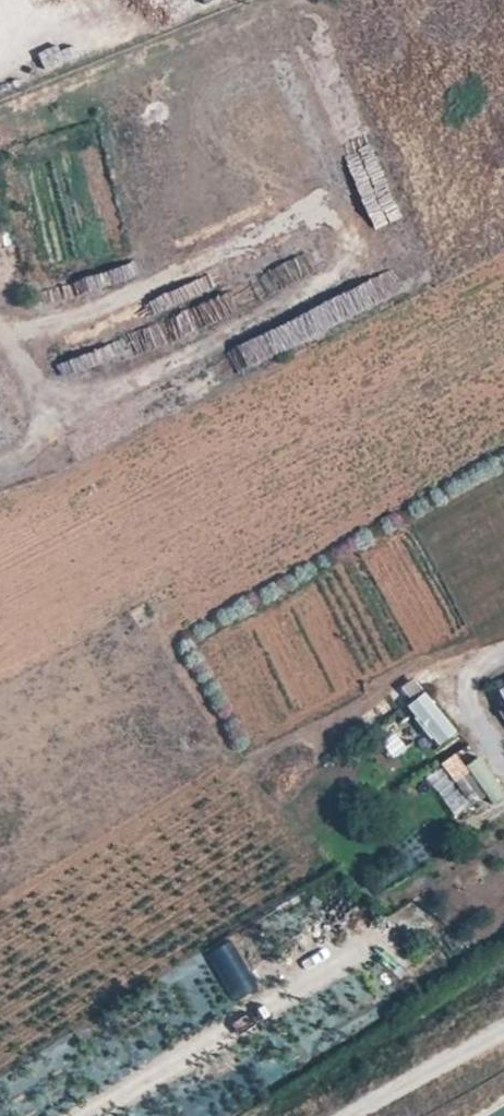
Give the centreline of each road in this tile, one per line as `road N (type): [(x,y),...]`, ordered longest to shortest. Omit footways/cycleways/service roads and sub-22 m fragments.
road 1 (unclassified): [(503,1035),(356,1115)]

